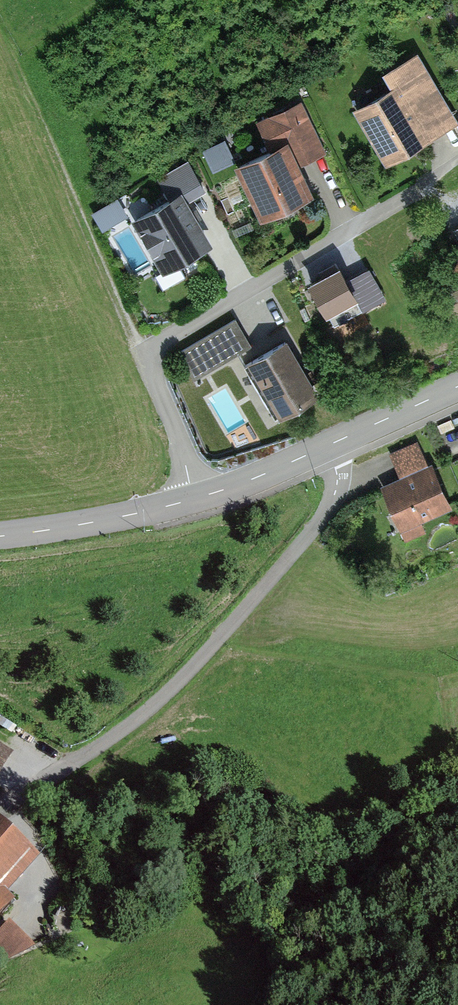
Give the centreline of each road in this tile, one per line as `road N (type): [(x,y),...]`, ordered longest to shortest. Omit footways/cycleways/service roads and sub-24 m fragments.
road 1 (track): [(0,807),(146,711),(226,630),(333,501),(335,467),(326,447)]
road 2 (residential): [(195,499),(152,376),(158,349),(422,186)]
road 3 (tertiary): [(195,499),(457,387)]
road 4 (tertiary): [(0,537),(195,499)]

